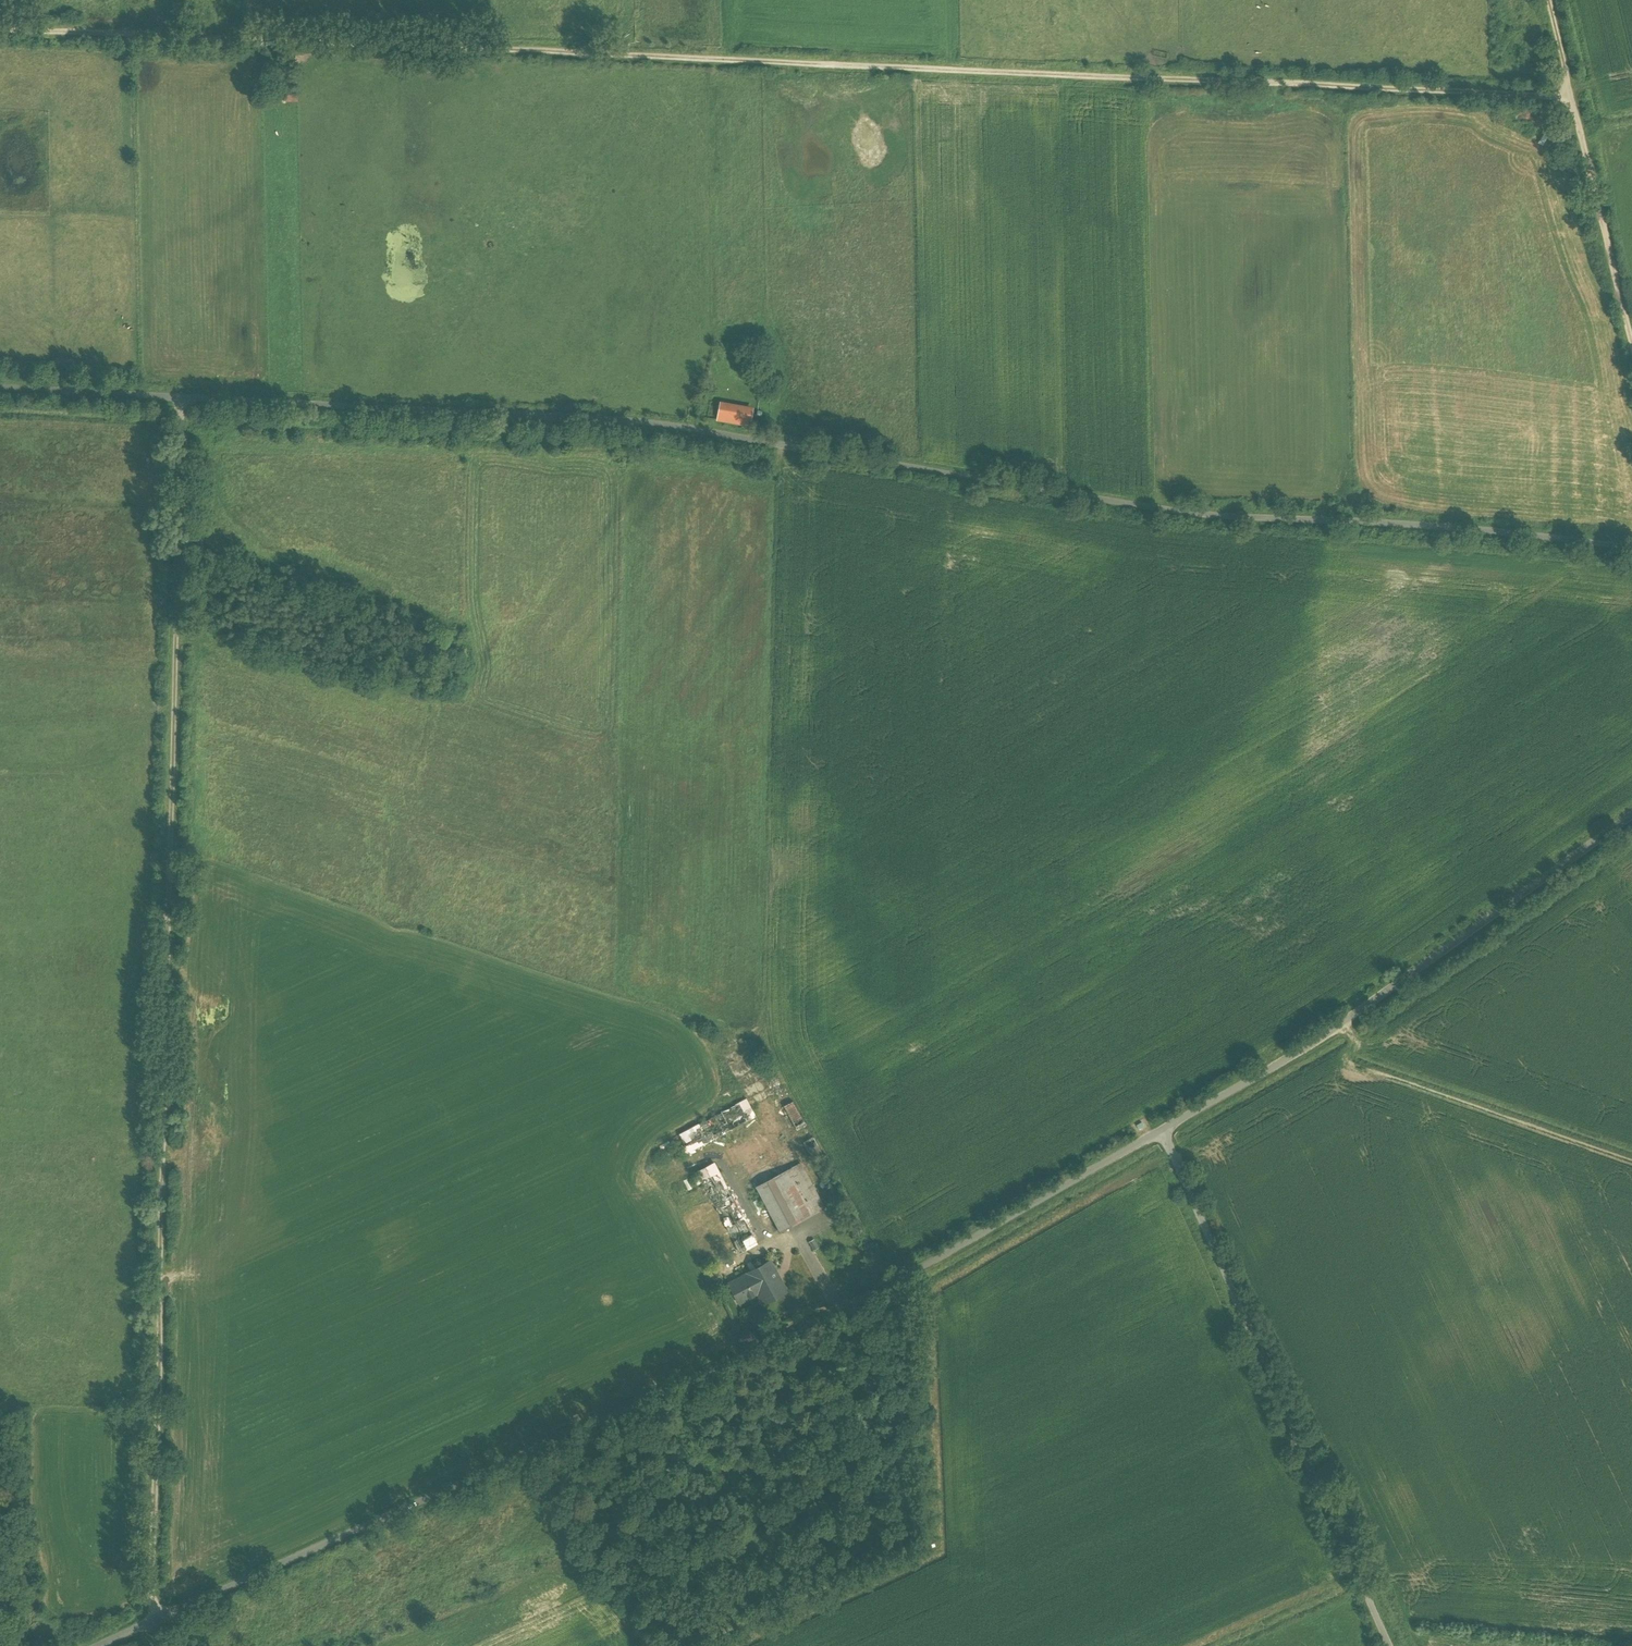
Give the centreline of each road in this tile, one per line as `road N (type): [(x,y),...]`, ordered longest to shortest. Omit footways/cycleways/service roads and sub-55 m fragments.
road 1 (unclassified): [(1631,548),(1428,522),(1224,513),(658,420),(0,385)]
road 2 (track): [(0,28),(1573,97)]
road 3 (track): [(182,394),(153,1623)]
road 4 (unclassified): [(153,1623),(920,1264),(1164,1130)]
road 5 (unclassified): [(1164,1130),(1347,1019),(1631,812)]
road 6 (unclassified): [(1164,1130),(1391,1645)]
road 7 (track): [(1631,337),(1550,0)]

